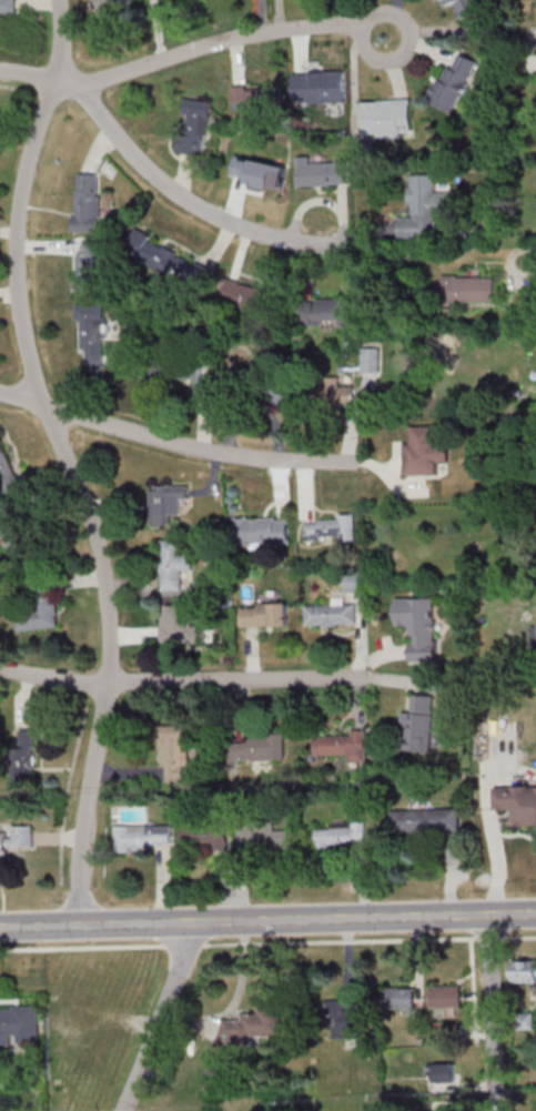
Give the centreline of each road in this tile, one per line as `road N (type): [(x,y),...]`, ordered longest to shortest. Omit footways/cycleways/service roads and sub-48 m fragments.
road 1 (residential): [(79,926),(108,717),(112,613),(102,553),(42,395),(18,295),(21,200),(61,62),(59,0)]
road 2 (tertiary): [(535,913),(79,926)]
road 3 (residential): [(387,38),(338,26),(206,47),(81,88),(0,75)]
road 4 (residential): [(361,464),(255,458),(0,395)]
road 5 (residential): [(366,677),(110,684),(0,672)]
road 6 (residential): [(337,241),(255,232),(195,204),(151,169)]
road 7 (residential): [(195,923),(123,1110)]
road 8 (residential): [(497,1110),(486,911)]

